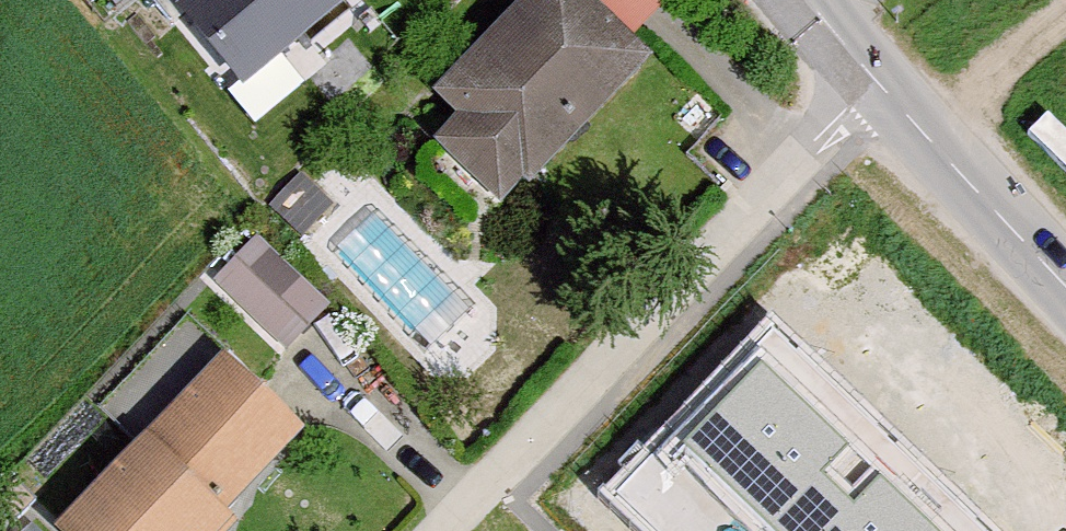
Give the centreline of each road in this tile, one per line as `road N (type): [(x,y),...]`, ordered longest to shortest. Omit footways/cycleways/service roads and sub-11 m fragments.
road 1 (residential): [(436,530),(875,80)]
road 2 (tertiary): [(875,80),(1065,286)]

